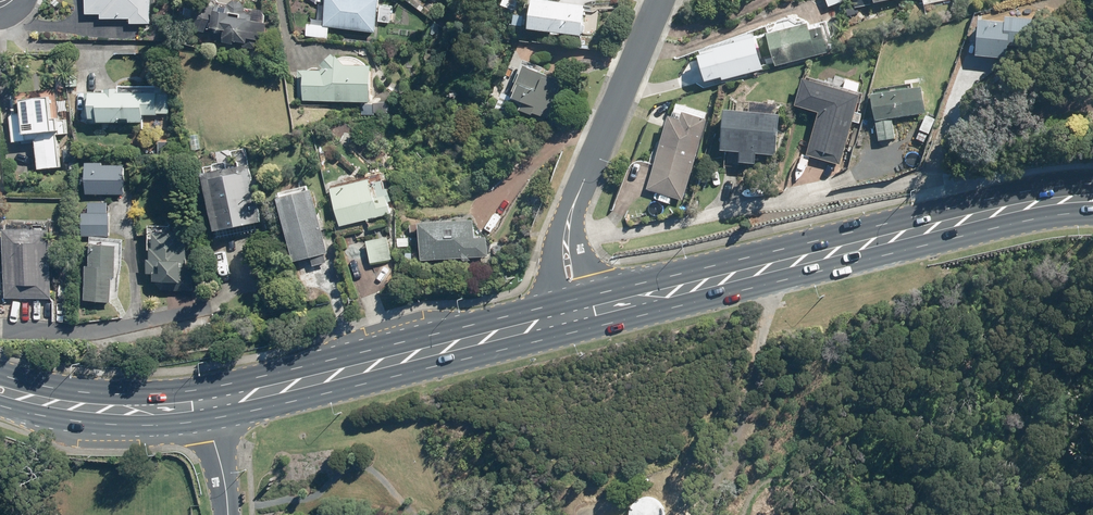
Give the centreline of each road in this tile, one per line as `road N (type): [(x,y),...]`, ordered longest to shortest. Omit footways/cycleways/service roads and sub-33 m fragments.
road 1 (primary): [(595,311),(964,219),(1092,197)]
road 2 (primary): [(210,404),(562,319)]
road 3 (primary): [(0,391),(59,408),(210,404)]
road 4 (residential): [(589,167),(660,0)]
road 5 (residential): [(562,319),(553,236),(589,167)]
road 6 (residential): [(589,167),(575,222),(595,311)]

